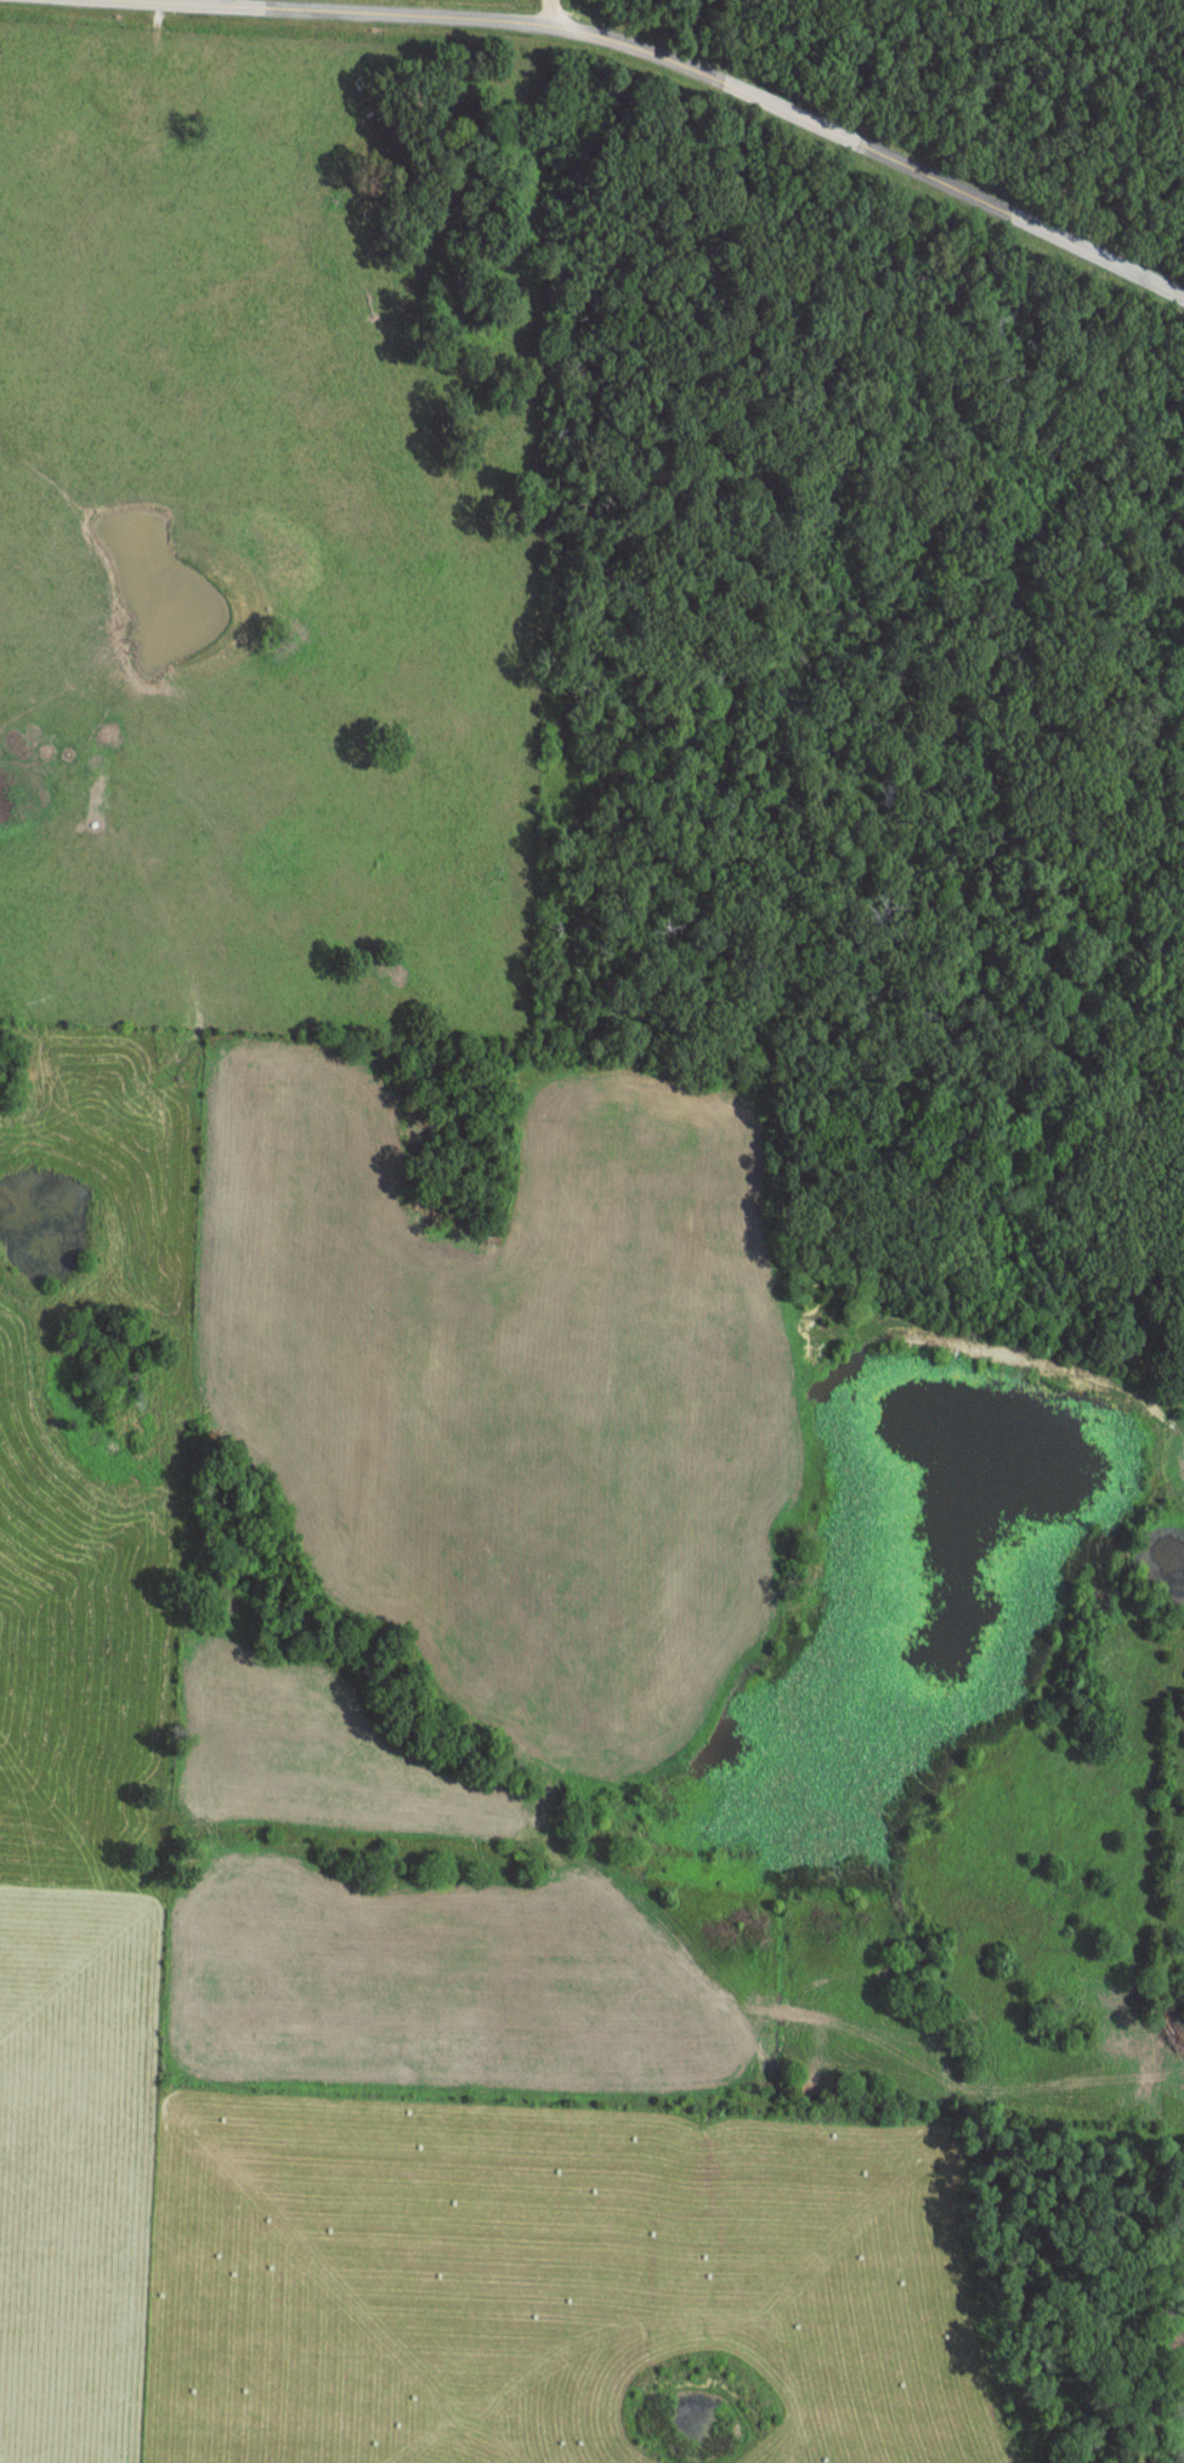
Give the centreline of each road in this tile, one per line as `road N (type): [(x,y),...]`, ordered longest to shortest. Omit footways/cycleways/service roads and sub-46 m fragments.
road 1 (tertiary): [(1183,298),(783,107),(576,28),(409,11),(126,0)]

